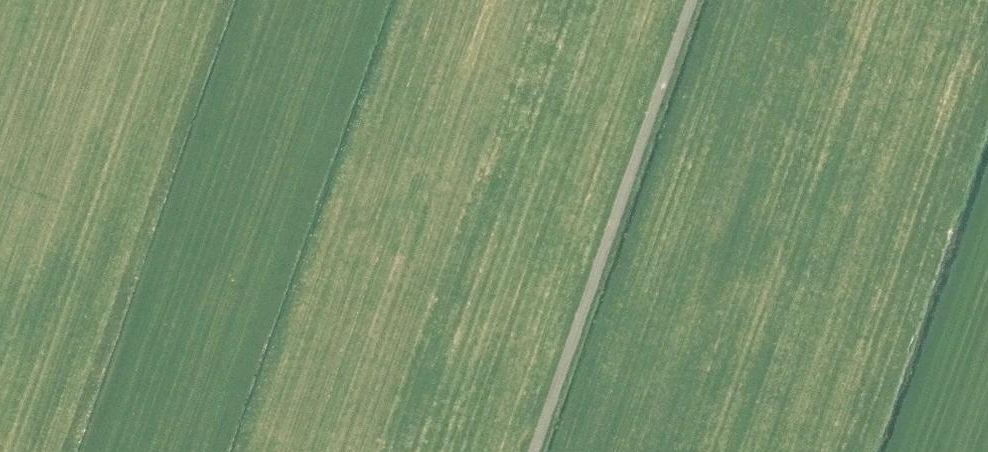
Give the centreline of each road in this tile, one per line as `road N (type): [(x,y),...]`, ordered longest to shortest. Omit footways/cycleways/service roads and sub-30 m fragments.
road 1 (track): [(534,451),(693,0)]

